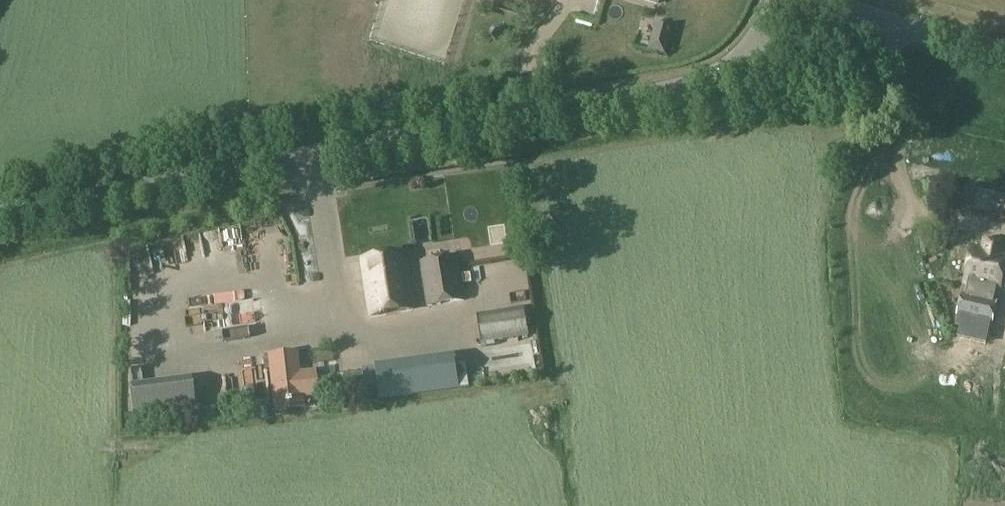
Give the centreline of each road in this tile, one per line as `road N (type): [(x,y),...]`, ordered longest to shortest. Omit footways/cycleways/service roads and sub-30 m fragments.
road 1 (tertiary): [(0,214),(680,89),(726,74)]
road 2 (unclassified): [(726,74),(903,30)]

